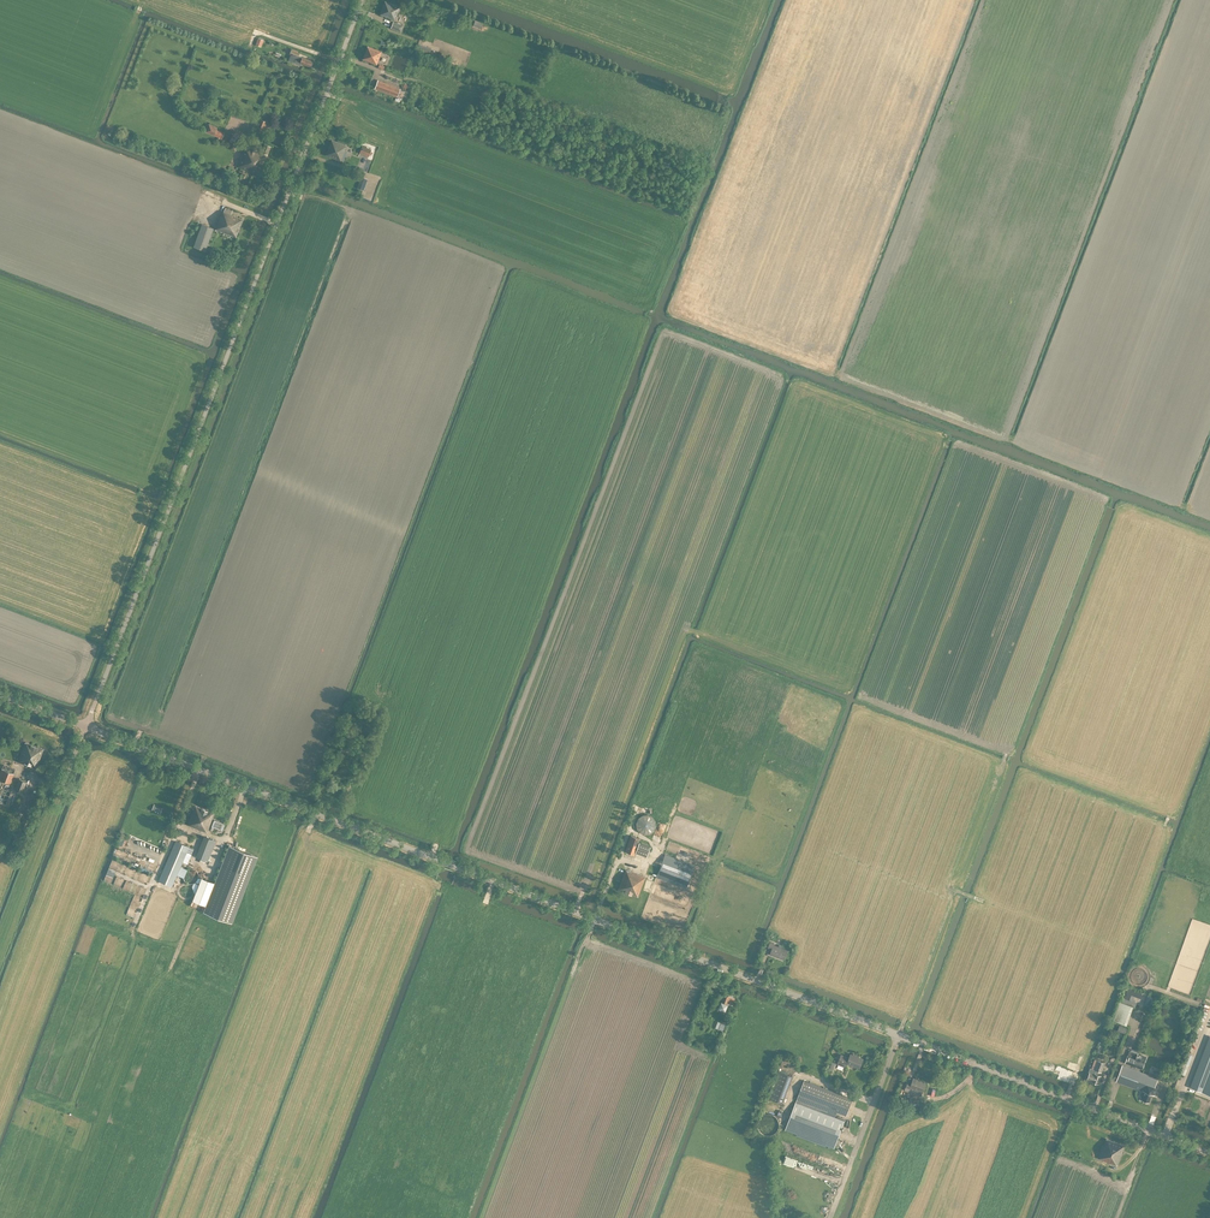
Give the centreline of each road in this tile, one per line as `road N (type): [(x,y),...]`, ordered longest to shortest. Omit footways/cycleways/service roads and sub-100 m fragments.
road 1 (tertiary): [(1209,1154),(86,726)]
road 2 (unclassified): [(86,726),(362,0)]
road 3 (track): [(1066,1099),(1113,950),(953,891)]
road 4 (track): [(338,769),(307,837),(446,889)]
road 5 (track): [(0,427),(176,492)]
road 6 (track): [(953,891),(948,881),(1012,731)]
road 7 (track): [(953,891),(899,1036)]

